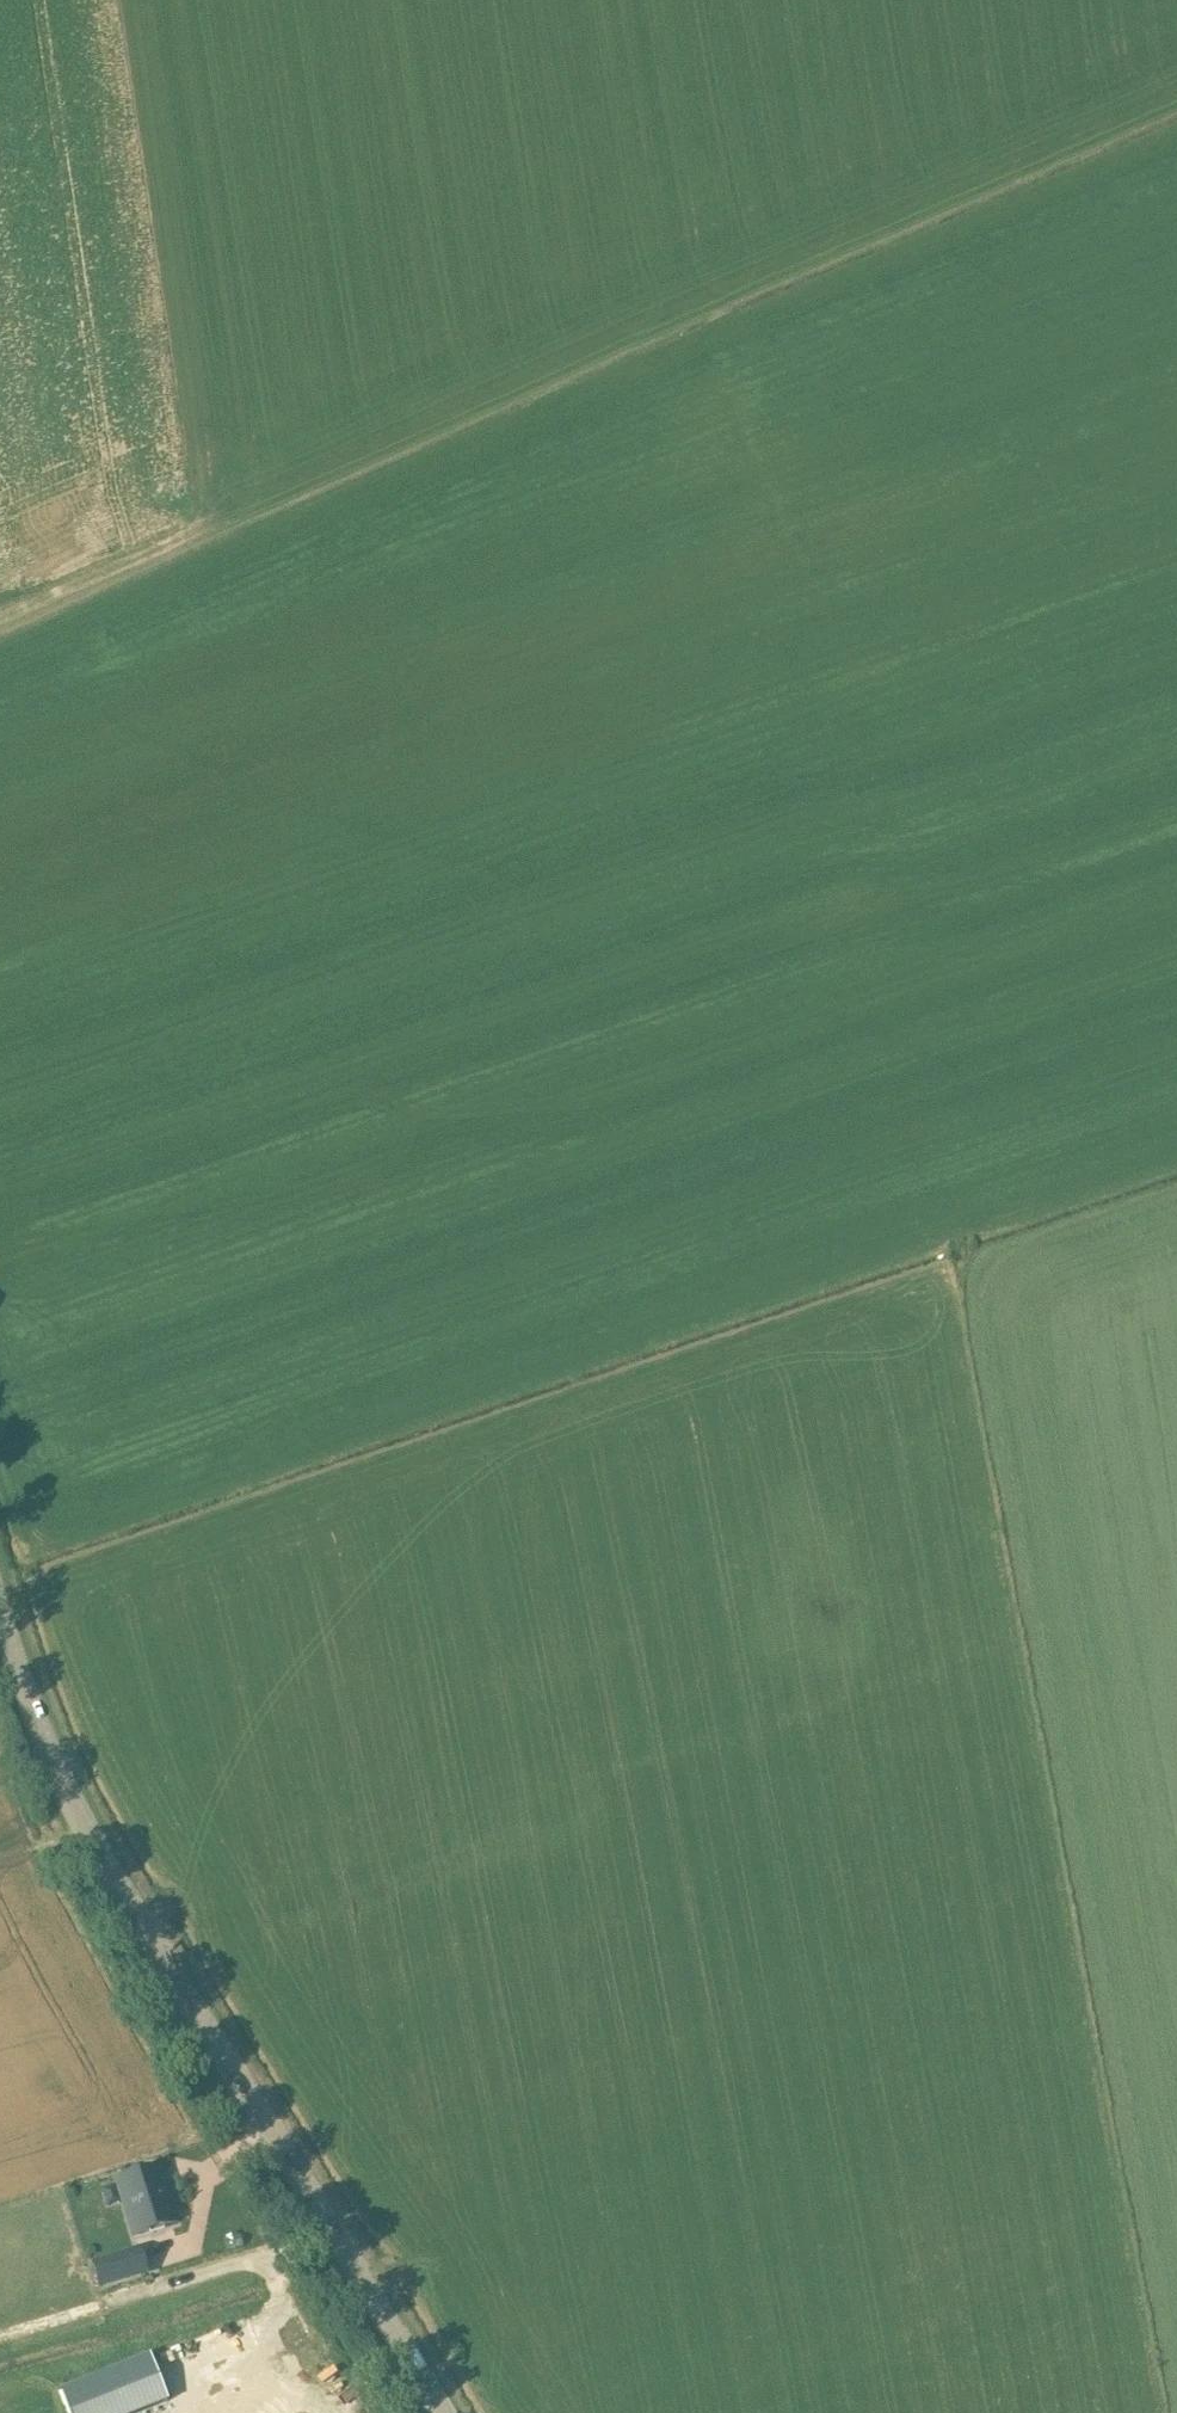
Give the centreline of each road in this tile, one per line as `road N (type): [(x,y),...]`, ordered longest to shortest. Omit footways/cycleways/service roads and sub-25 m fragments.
road 1 (tertiary): [(444,2412),(393,2319),(117,1887),(72,1799),(0,1600)]

